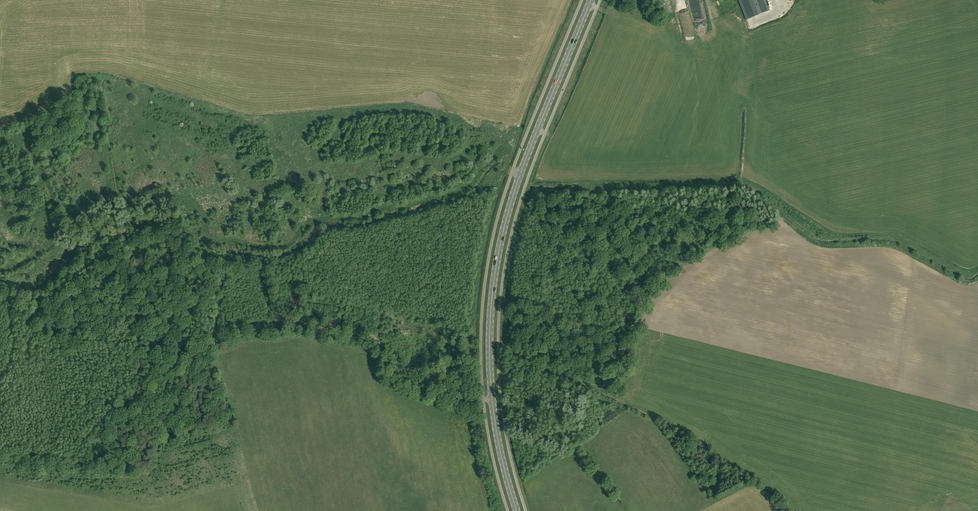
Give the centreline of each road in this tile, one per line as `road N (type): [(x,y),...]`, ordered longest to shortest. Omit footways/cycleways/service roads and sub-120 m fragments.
road 1 (secondary): [(517,510),(491,384),(496,271),(520,175),(592,0)]

